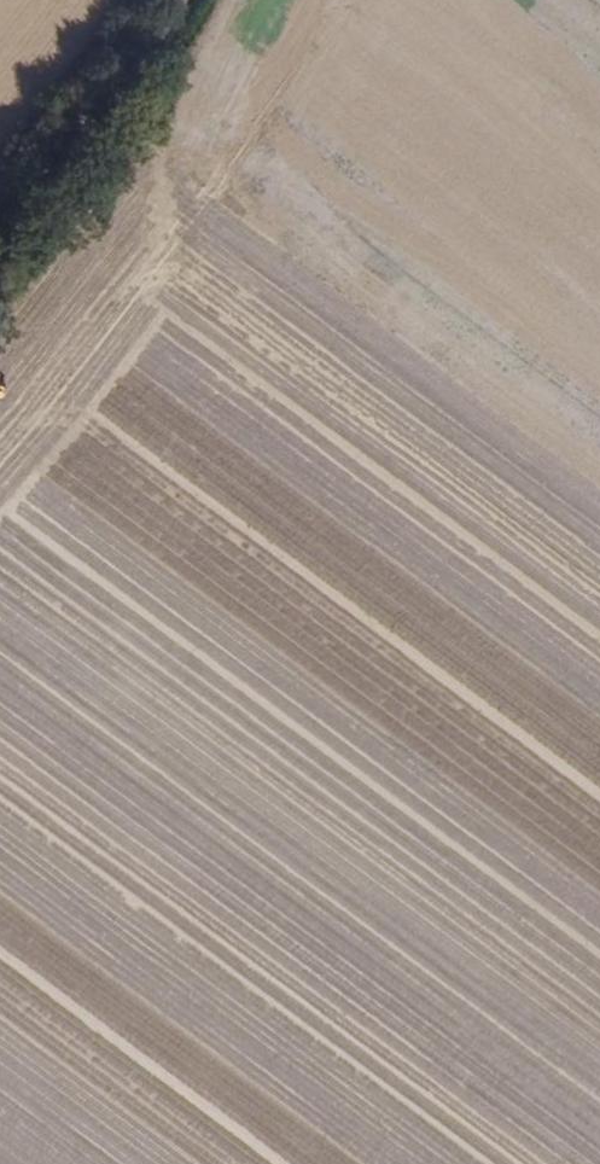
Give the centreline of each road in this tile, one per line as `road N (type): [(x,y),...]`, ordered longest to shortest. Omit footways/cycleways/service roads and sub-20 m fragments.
road 1 (unclassified): [(0,244),(198,0)]

